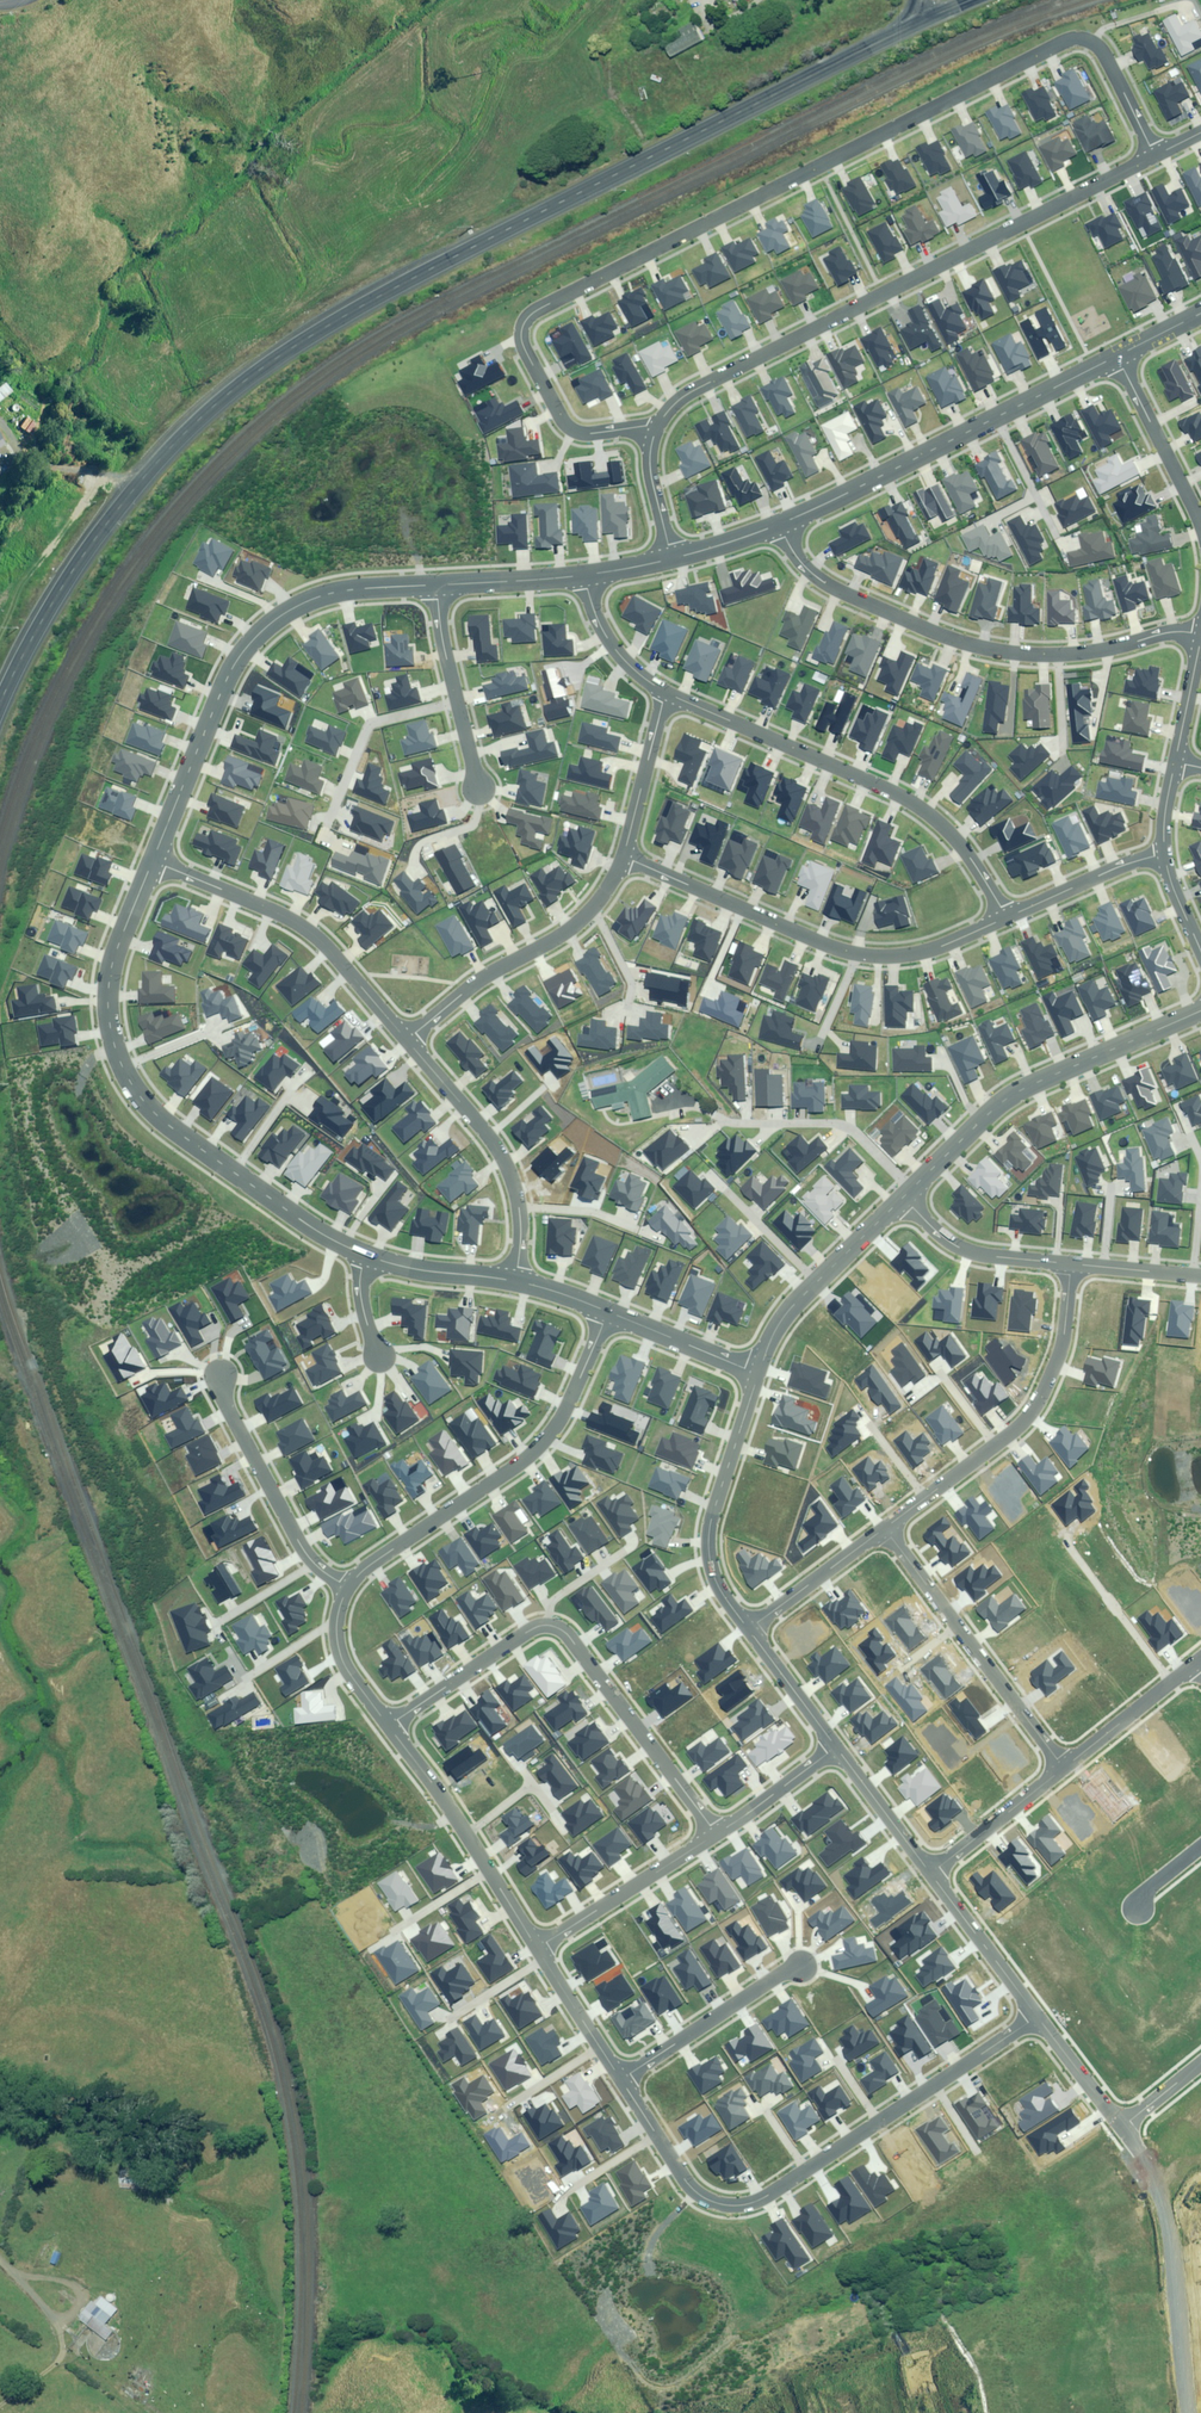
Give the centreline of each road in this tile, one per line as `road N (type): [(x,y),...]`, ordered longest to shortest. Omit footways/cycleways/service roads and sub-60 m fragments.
road 1 (secondary): [(925,22),(419,275),(243,380),(184,432),(105,523),(40,619),(0,701)]
road 2 (residential): [(655,429),(568,428),(522,344),(527,316),(1062,42),(1099,49),(1155,154)]
road 3 (residential): [(655,429),(674,405),(712,381),(1155,154)]
road 4 (residential): [(624,2079),(695,2191),(745,2206),(1036,2016)]
road 5 (tertiary): [(152,860),(108,980),(108,1030),(120,1064),(165,1123),(295,1219),(366,1255)]
road 6 (residential): [(779,525),(820,580),(964,644),(1068,656),(1165,634),(1200,636)]
road 7 (residential): [(715,1834),(560,1629),(530,1630),(388,1726)]
road 8 (tertiary): [(435,585),(329,595),(260,628),(228,675),(152,860)]
road 9 (residential): [(1003,918),(964,851),(930,816),(667,694)]
road 10 (residential): [(624,856),(855,957),(908,958),(1003,918)]
road 11 (residential): [(608,1314),(548,1437),(347,1588)]
road 12 (tertiary): [(1116,356),(779,525)]
road 13 (residential): [(886,1528),(1033,1418),(1063,1350),(1071,1264)]
road 14 (tertiary): [(914,1187),(1006,1097),(1200,1011)]
road 15 (residential): [(152,860),(300,924),(405,1040)]
road 16 (residential): [(886,1528),(1062,1764)]
road 17 (residential): [(405,1040),(483,979),(572,929),(624,856)]
road 18 (residential): [(405,1040),(509,1172),(520,1222),(516,1283)]
road 19 (tertiary): [(747,1630),(714,1582),(707,1544),(758,1374)]
road 20 (residential): [(388,1726),(540,1948)]
road 21 (residential): [(218,1379),(292,1530),(313,1563),(347,1588)]
road 22 (unknown): [(1189,2412),(1173,2206),(1152,2179)]
road 23 (tertiary): [(758,1374),(801,1295),(904,1198)]
road 24 (residential): [(914,1187),(840,1125),(734,1123),(716,1114)]
road 25 (residential): [(624,2079),(801,1966)]
road 26 (residential): [(540,1948),(715,1834)]
road 27 (residential): [(457,701),(369,725),(326,827)]
road 28 (residential): [(1200,525),(1116,356)]
road 29 (residential): [(904,1198),(958,1247),(1071,1264)]
road 30 (tertiary): [(1036,2016),(929,1874)]
road 31 (residential): [(929,1874),(1062,1764)]
road 32 (residential): [(747,1630),(886,1528)]
road 33 (residential): [(1003,918),(1123,865),(1163,857)]
road 34 (residential): [(1068,1545),(1172,1681)]
road 35 (residential): [(624,856),(667,694)]
road 36 (tertiary): [(608,1314),(758,1374)]
road 37 (tertiary): [(929,1874),(836,1749)]
road 38 (residential): [(540,1948),(624,2079)]
road 39 (residential): [(347,1588),(339,1650),(388,1726)]
road 40 (tertiary): [(366,1255),(516,1283)]
road 41 (tertiary): [(585,575),(435,585)]
road 42 (residential): [(667,694),(613,648),(585,575)]
road 43 (tertiary): [(836,1749),(747,1630)]
road 44 (residential): [(715,1834),(836,1749)]
road 45 (tertiary): [(1121,2129),(1036,2016)]
road 46 (residential): [(1062,1764),(1172,1681)]
road 47 (residential): [(673,560),(652,481),(655,429)]
road 48 (residential): [(1071,1264),(1200,1277)]
road 49 (residential): [(1175,763),(1200,640)]

